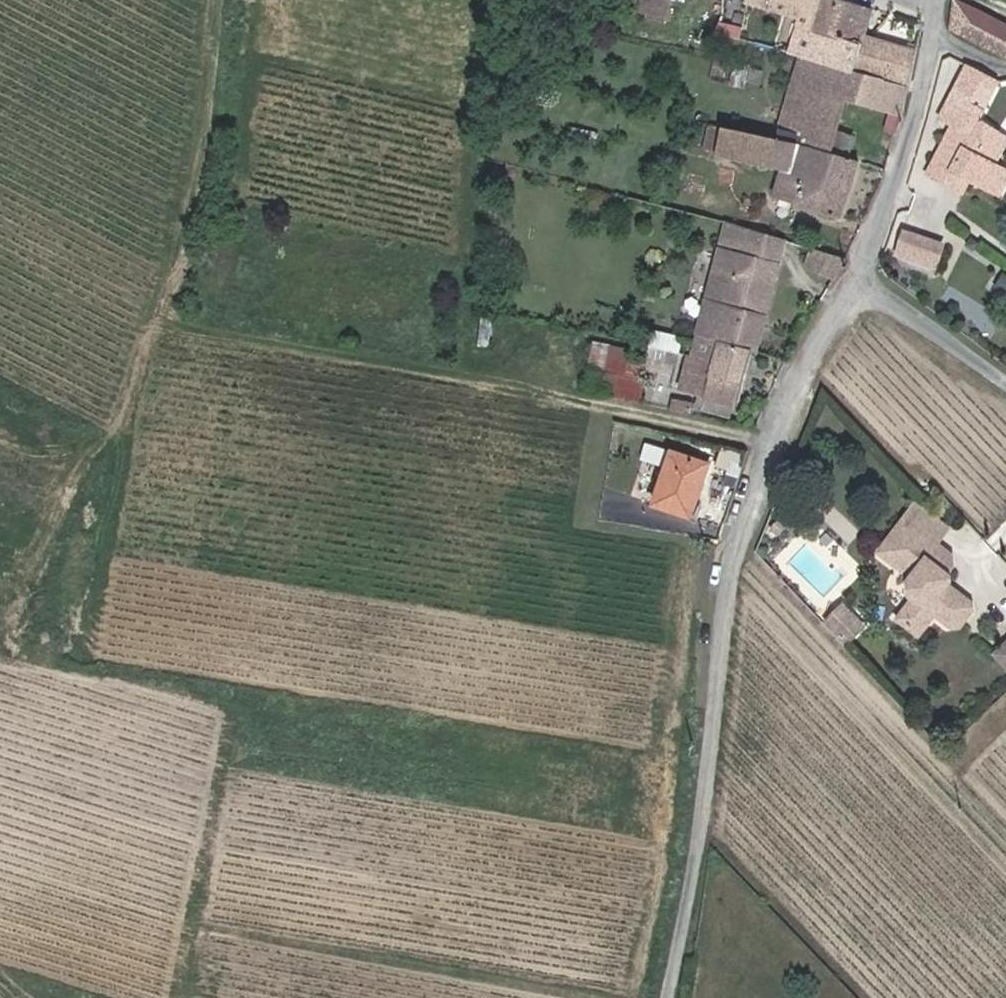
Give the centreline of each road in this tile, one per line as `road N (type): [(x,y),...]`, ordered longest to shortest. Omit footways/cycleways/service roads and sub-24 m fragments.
road 1 (unclassified): [(671,997),(706,797),(727,579),(748,497),(798,372),(858,274)]
road 2 (unclassified): [(858,274),(923,82),(941,0)]
road 3 (unclassified): [(858,274),(1005,382)]

